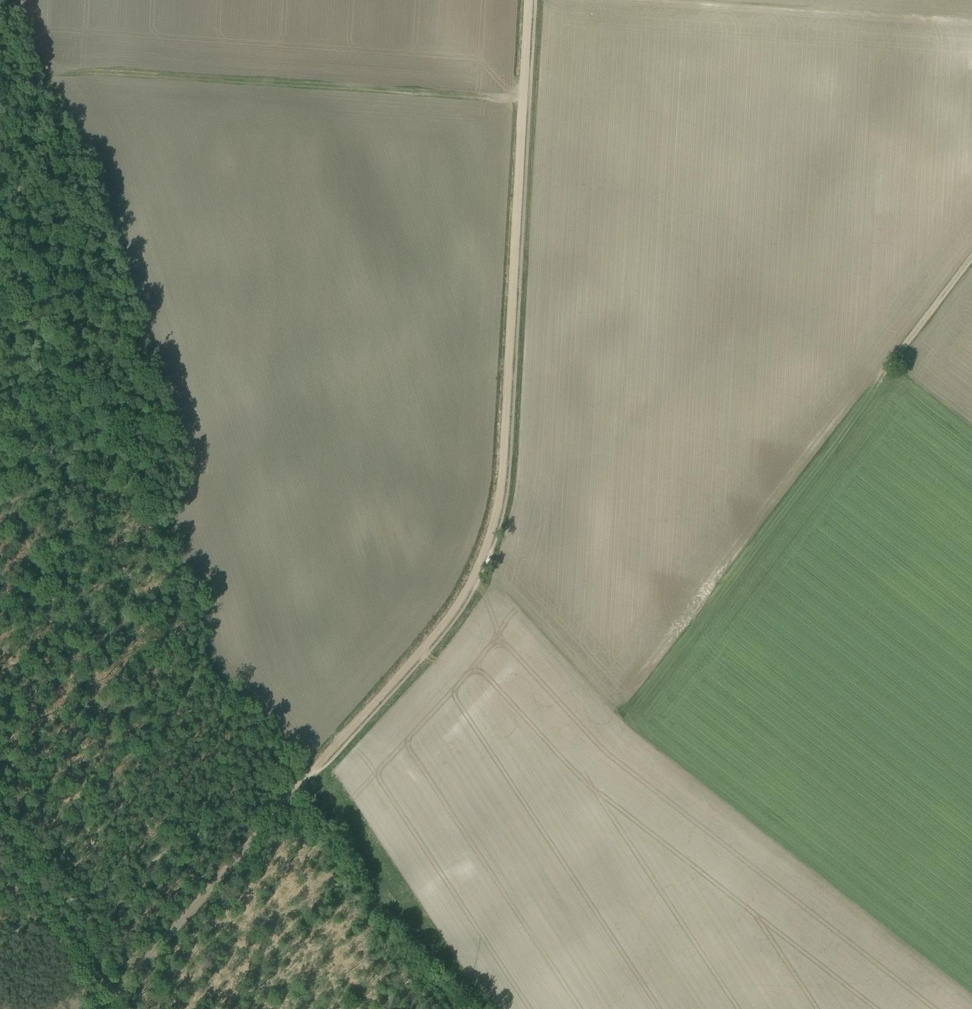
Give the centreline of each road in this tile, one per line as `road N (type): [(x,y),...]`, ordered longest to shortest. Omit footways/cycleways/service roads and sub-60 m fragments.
road 1 (track): [(308,776),(447,619),(496,514),(529,0)]
road 2 (track): [(308,776),(119,995)]
road 3 (track): [(896,353),(971,254)]

